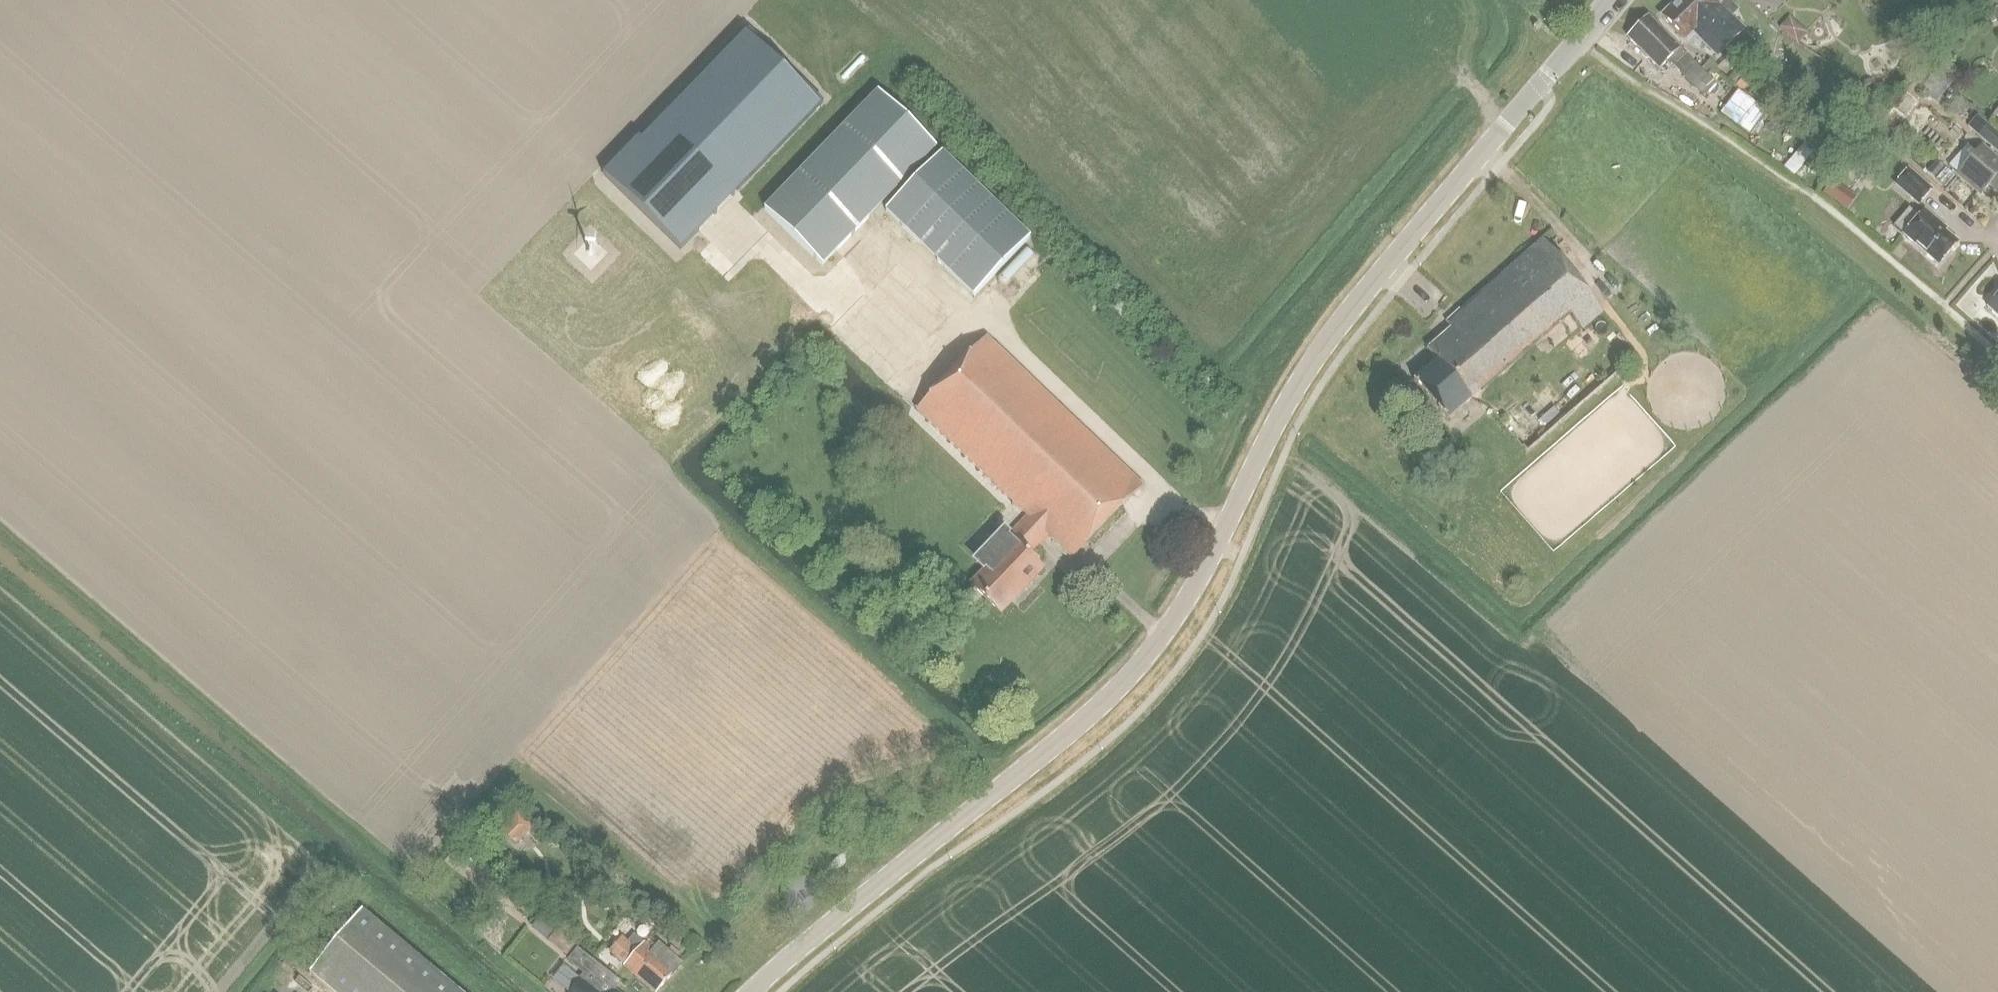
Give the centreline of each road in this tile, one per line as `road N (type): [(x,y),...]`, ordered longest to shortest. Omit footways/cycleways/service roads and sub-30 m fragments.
road 1 (tertiary): [(754,991),(1089,719),(1168,633),(1325,346),(1619,0)]

